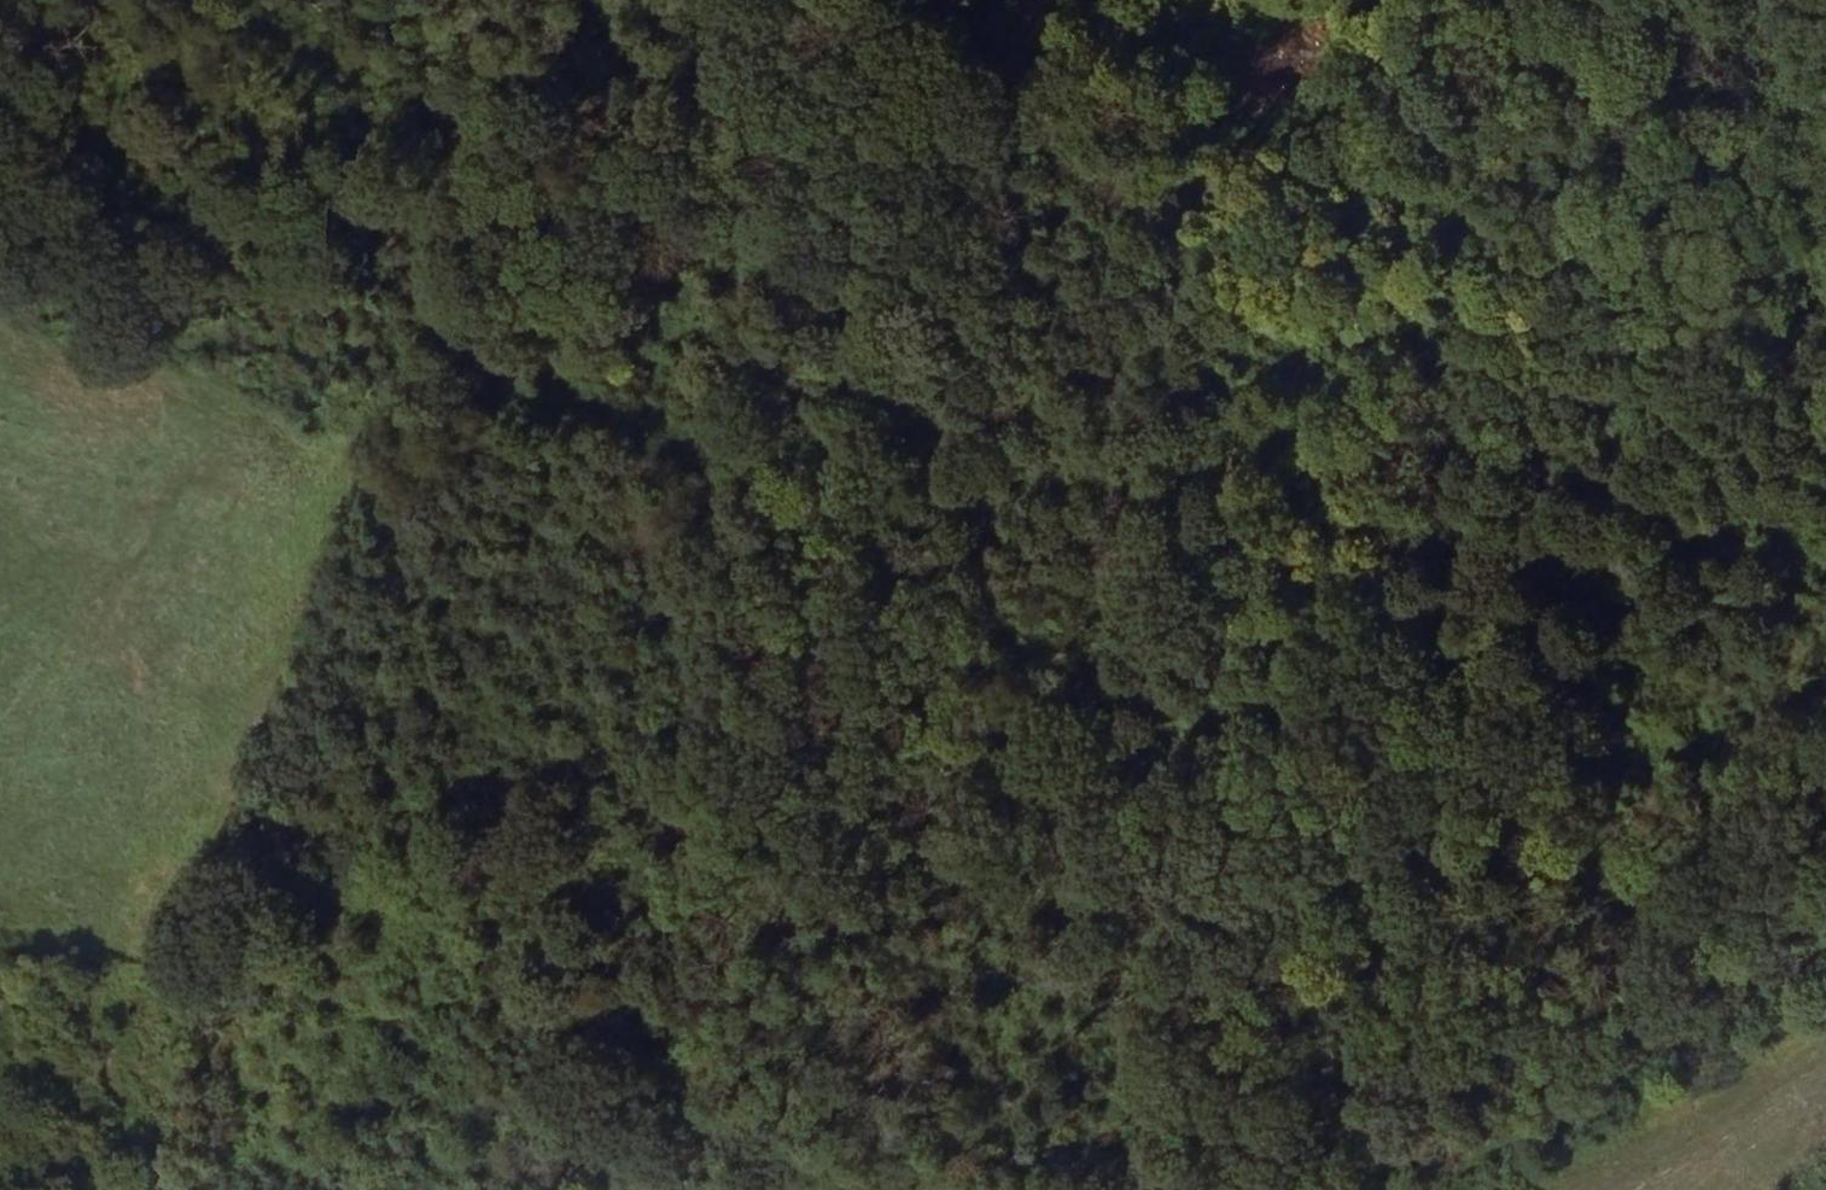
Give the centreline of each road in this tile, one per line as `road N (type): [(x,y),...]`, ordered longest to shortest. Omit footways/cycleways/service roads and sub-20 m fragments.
road 1 (track): [(1825,949),(1450,1189)]
road 2 (track): [(1825,246),(1746,200),(1598,138),(1536,61),(1513,0)]
road 3 (track): [(1015,1189),(885,1173),(705,1189)]

